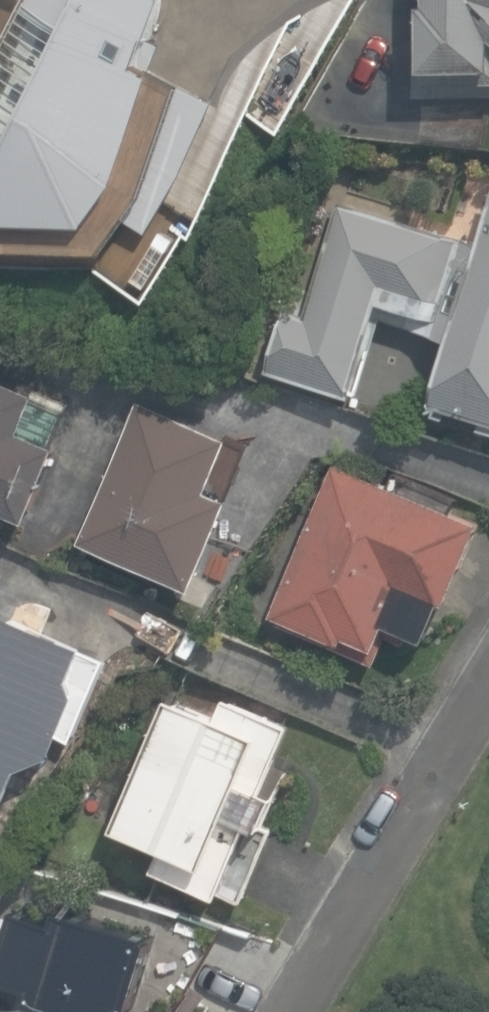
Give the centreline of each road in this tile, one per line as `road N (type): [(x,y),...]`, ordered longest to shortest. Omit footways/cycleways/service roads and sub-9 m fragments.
road 1 (residential): [(488,676),(286,1011)]

